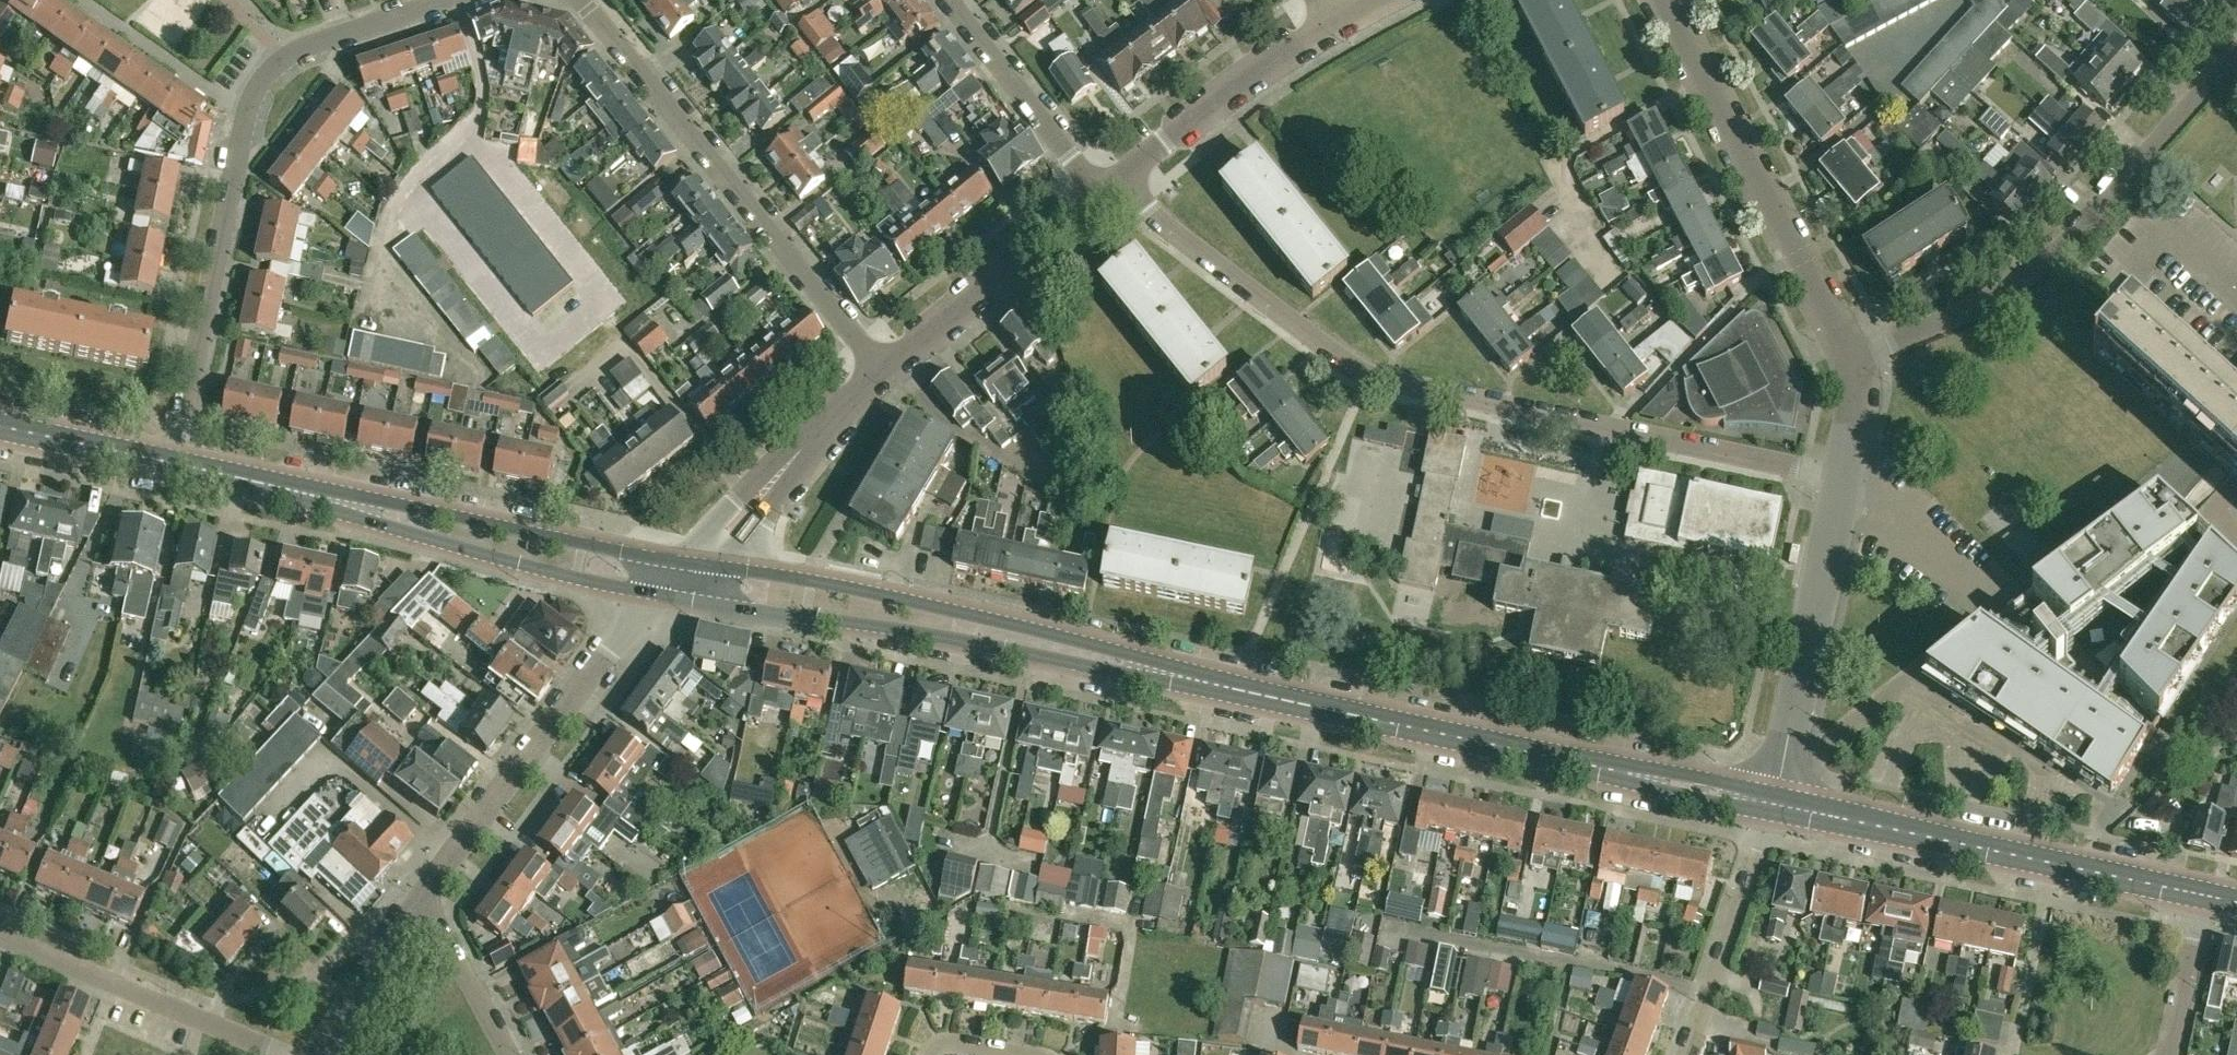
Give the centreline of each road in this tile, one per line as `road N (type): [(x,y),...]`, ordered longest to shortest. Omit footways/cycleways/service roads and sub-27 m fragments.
road 1 (residential): [(1845,480),(1368,374),(1148,212),(1122,179)]
road 2 (residential): [(172,465),(253,88),(303,48),(444,0)]
road 3 (primary): [(666,596),(1238,688)]
road 4 (primary): [(1238,688),(952,610),(697,563)]
road 5 (primary): [(1775,804),(1238,688)]
road 6 (residential): [(1855,359),(2004,294),(2067,252),(2236,57)]
road 7 (residential): [(882,369),(579,0)]
road 8 (primary): [(2201,894),(1775,804)]
road 9 (residential): [(1855,359),(1664,0)]
road 10 (primary): [(697,563),(404,504),(309,494)]
road 11 (unclassified): [(421,904),(612,653),(666,596)]
road 12 (primary): [(309,494),(515,563),(666,596)]
road 13 (residential): [(1775,804),(1845,480)]
road 14 (residential): [(289,1054),(0,937)]
road 15 (unclassified): [(882,369),(1103,194)]
road 16 (unclassified): [(697,563),(882,369)]
road 17 (unclassified): [(1122,179),(1251,77),(1336,22)]
road 18 (residential): [(1687,1054),(1775,804)]
road 19 (residential): [(1103,194),(952,0)]
road 20 (unclassified): [(322,1054),(421,904)]
road 21 (residential): [(515,1054),(421,904)]
road 22 (primary): [(172,465),(0,428)]
road 23 (residential): [(2168,1054),(2201,894)]
road 24 (primary): [(309,494),(172,465)]
road 25 (residential): [(1845,480),(1858,407),(1855,359)]

